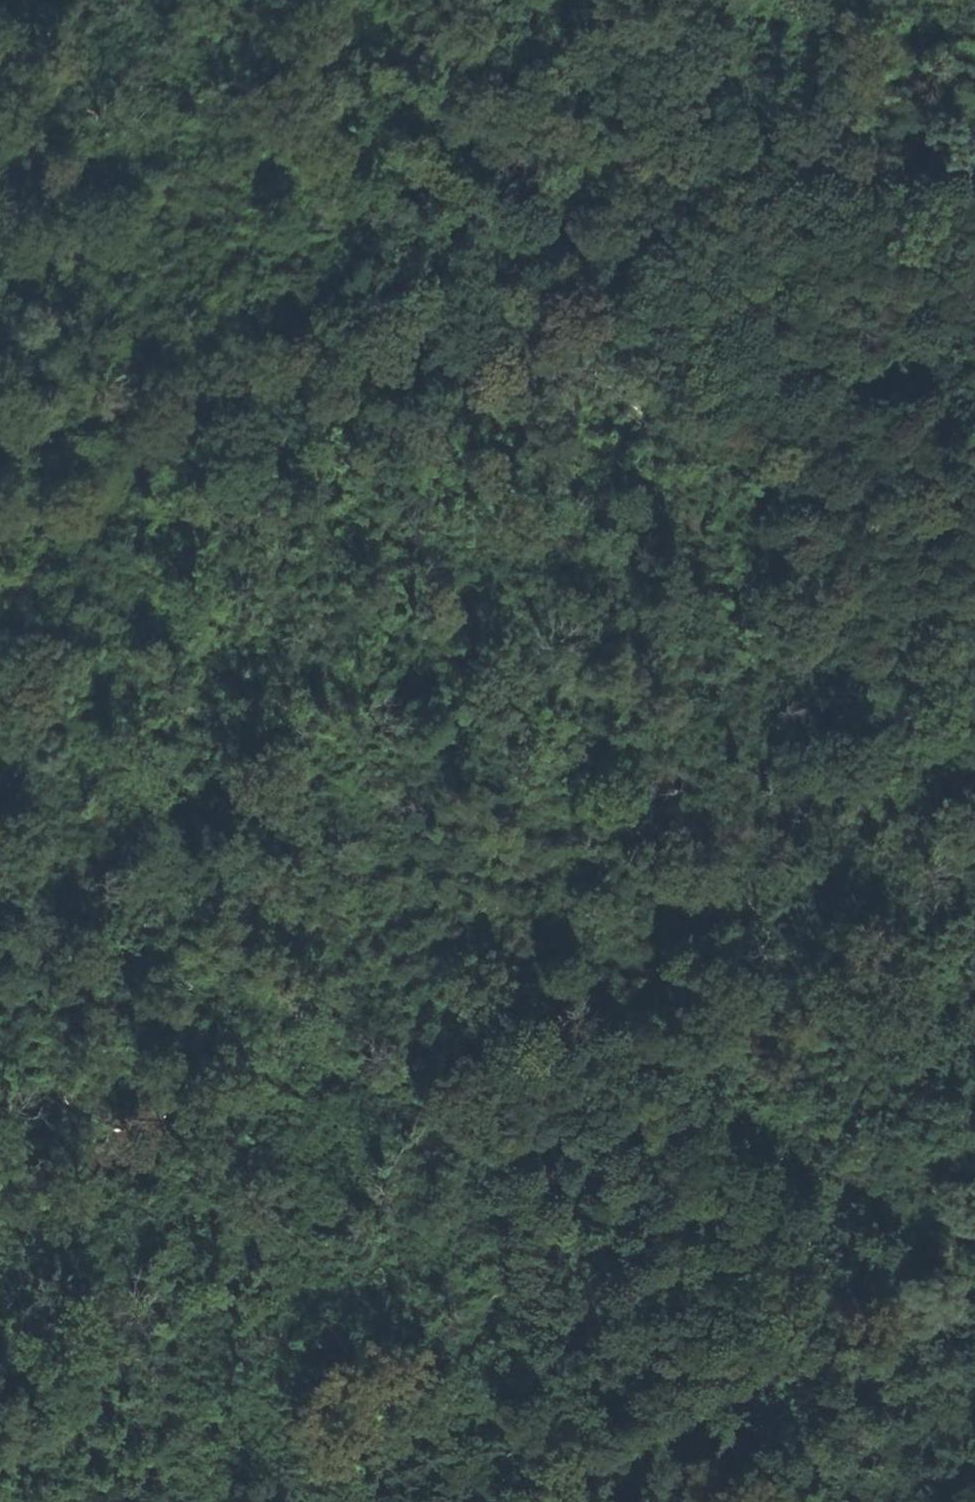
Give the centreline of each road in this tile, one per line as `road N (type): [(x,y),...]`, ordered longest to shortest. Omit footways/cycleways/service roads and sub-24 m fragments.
road 1 (track): [(0,429),(165,370),(259,363),(399,320),(609,173),(713,152),(974,145)]

